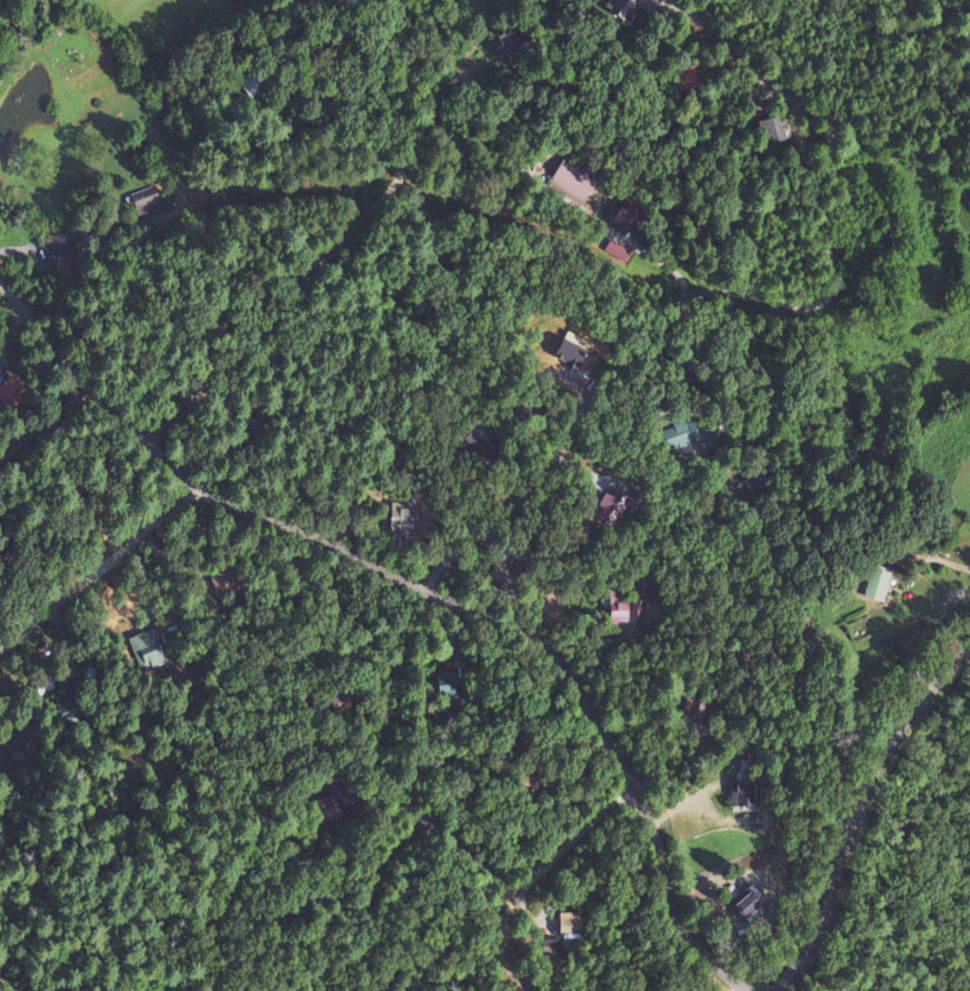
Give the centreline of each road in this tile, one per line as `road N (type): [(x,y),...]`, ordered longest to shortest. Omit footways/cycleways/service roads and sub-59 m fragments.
road 1 (residential): [(744,990),(677,930),(664,852),(644,803),(588,684),(550,639),(513,615),(195,490),(85,387),(0,280)]
road 2 (residential): [(417,579),(518,498),(610,377),(656,337),(677,306),(698,295),(815,309),(828,292),(825,123),(761,86),(661,0)]
road 3 (residential): [(776,990),(816,941),(859,784),(882,741),(917,691),(969,645)]
road 4 (residential): [(27,306),(189,187),(213,157),(211,138),(174,95)]
road 5 (residential): [(636,786),(515,891),(499,943),(508,970),(532,990)]
road 6 (residential): [(608,727),(650,700),(664,614),(646,550),(609,515)]
road 7 (residential): [(0,647),(192,487)]
road 8 (residential): [(515,891),(436,825),(357,875)]

